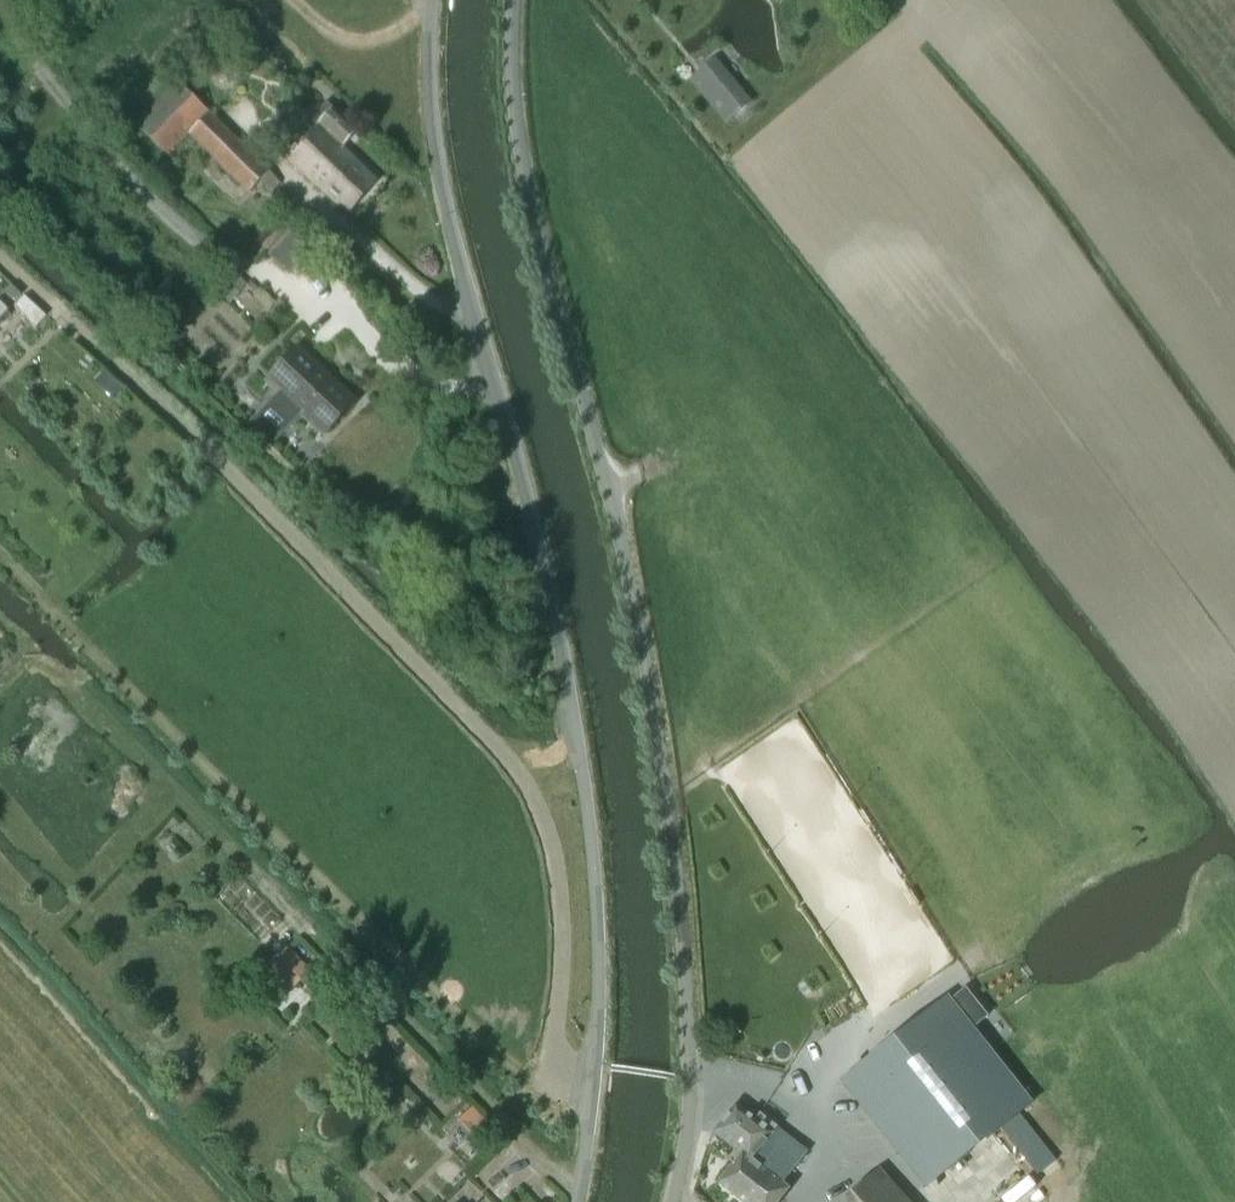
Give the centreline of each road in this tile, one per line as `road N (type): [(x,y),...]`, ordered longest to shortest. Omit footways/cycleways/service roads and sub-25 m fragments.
road 1 (unclassified): [(672,1201),(685,1158),(691,1079),(671,809),(626,548),(516,124),(513,0)]
road 2 (unclassified): [(576,1201),(599,1016),(589,808),(545,558),(440,176),(431,115),(431,0)]

